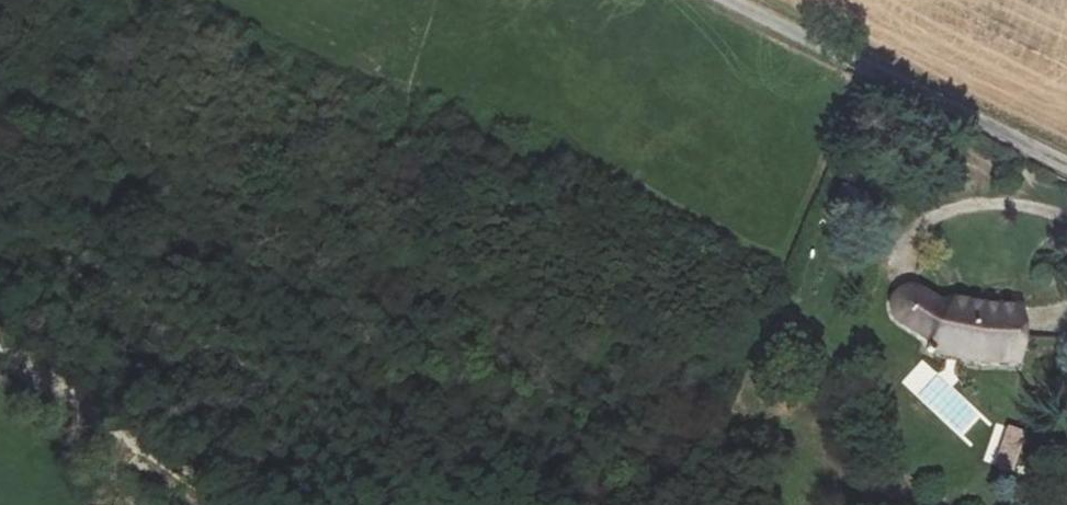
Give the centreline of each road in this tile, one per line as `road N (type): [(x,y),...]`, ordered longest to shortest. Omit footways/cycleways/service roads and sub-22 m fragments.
road 1 (unclassified): [(731,0),(1066,165)]
road 2 (track): [(0,342),(236,504)]

